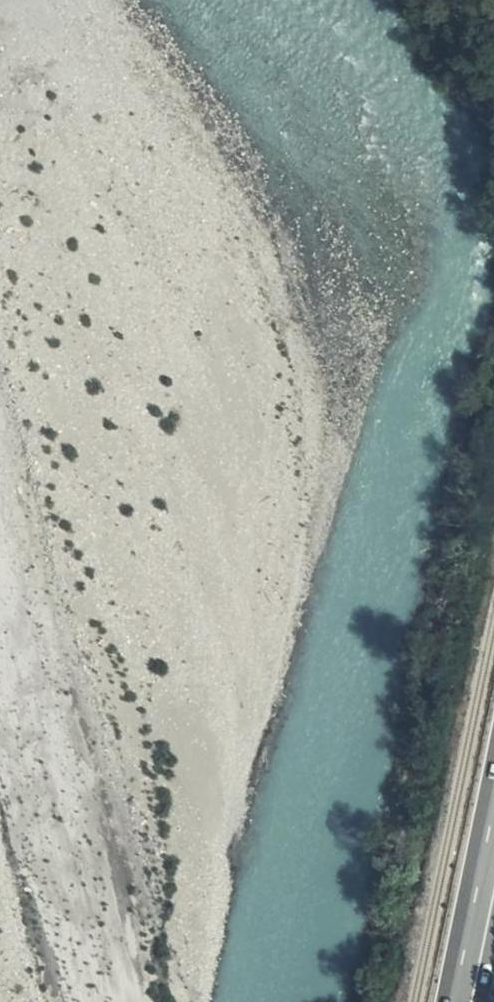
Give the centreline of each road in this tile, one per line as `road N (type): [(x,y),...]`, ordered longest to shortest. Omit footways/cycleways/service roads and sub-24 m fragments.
road 1 (primary): [(493,852),(463,1001)]

